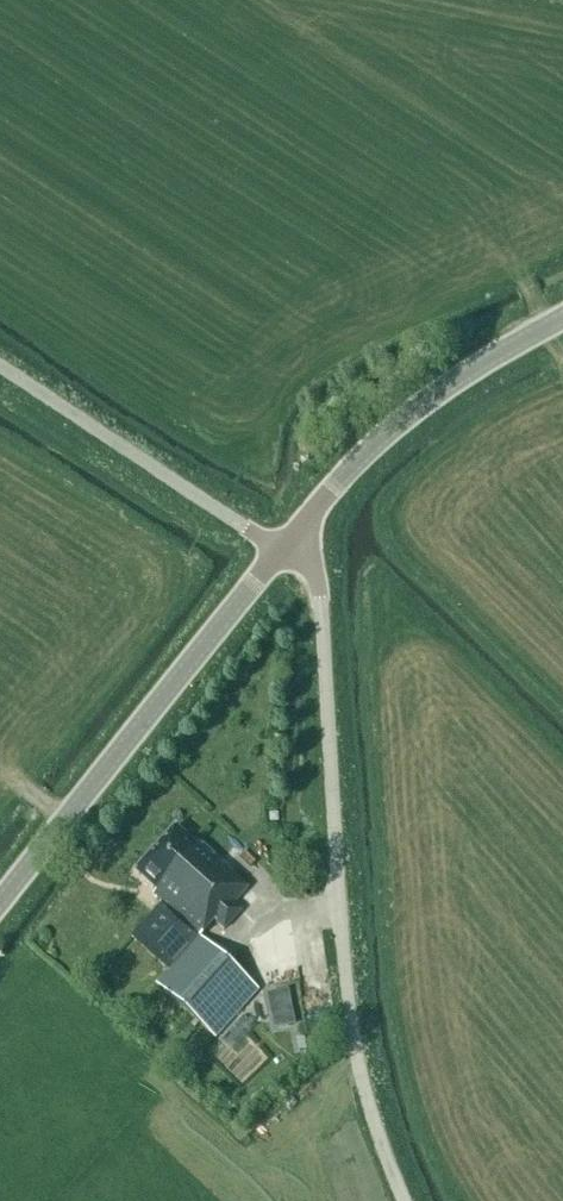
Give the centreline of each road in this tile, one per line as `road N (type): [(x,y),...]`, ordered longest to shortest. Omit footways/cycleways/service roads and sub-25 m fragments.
road 1 (unclassified): [(403,1200),(353,1043),(320,596),(312,563),(288,540)]
road 2 (tertiary): [(0,903),(279,552)]
road 3 (tertiary): [(288,540),(398,423),(562,321)]
road 4 (unclassified): [(279,552),(0,368)]

